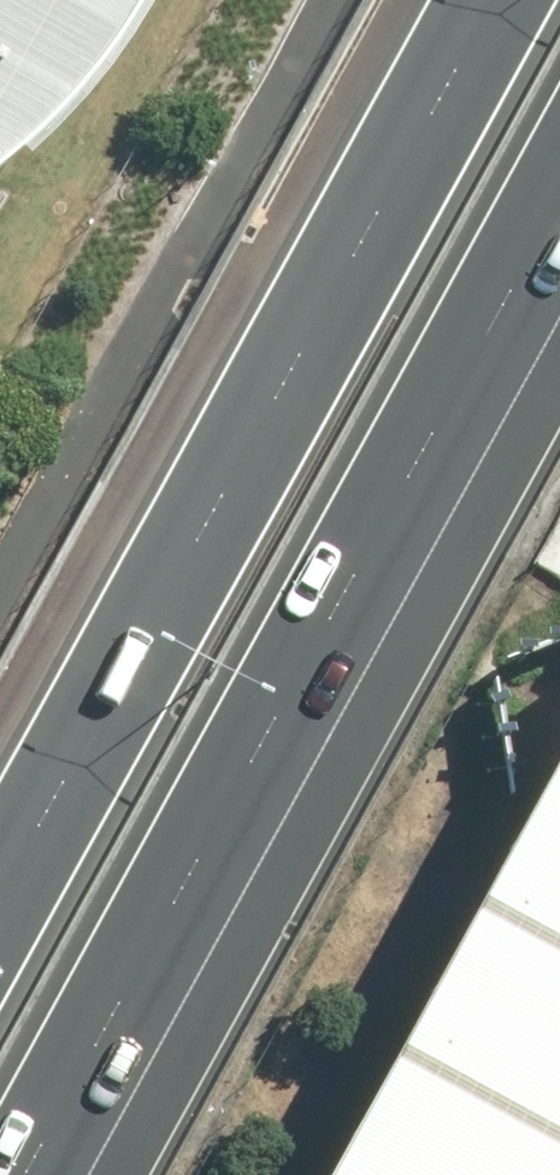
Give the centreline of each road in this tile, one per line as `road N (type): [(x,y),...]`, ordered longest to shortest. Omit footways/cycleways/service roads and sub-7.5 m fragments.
road 1 (motorway): [(559,198),(13,1174)]
road 2 (motorway): [(0,858),(475,0)]

